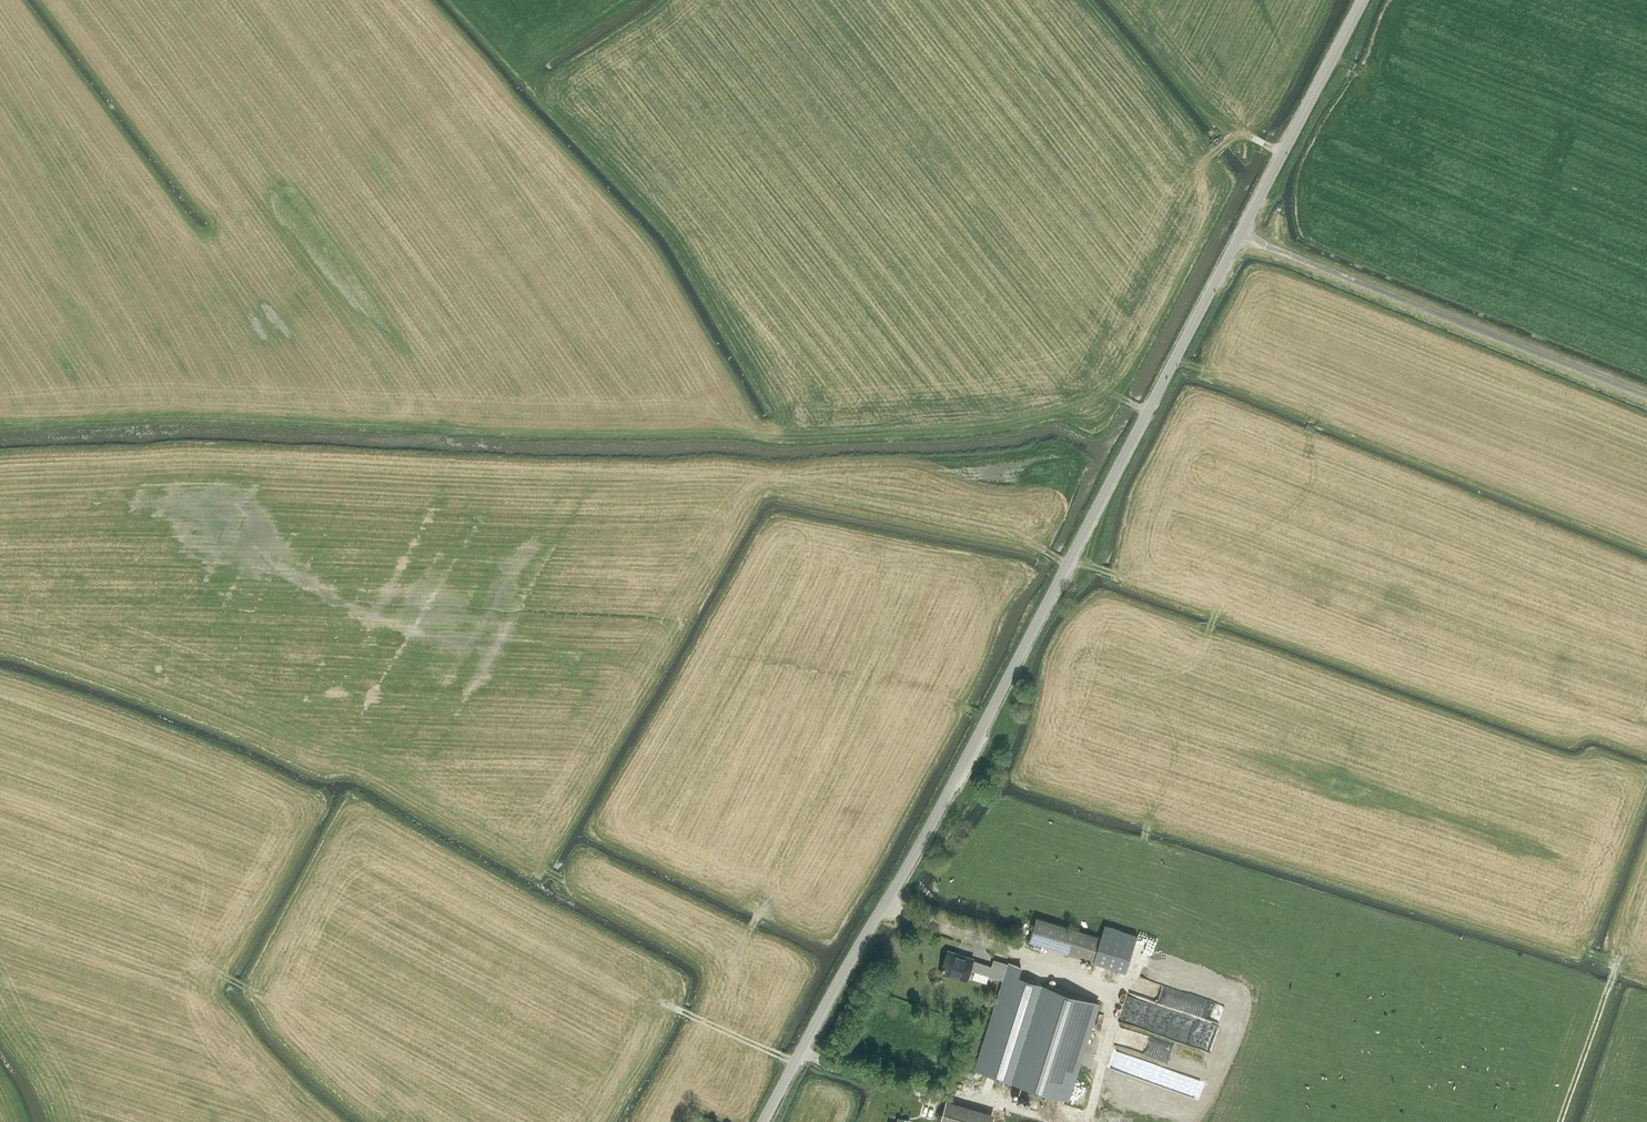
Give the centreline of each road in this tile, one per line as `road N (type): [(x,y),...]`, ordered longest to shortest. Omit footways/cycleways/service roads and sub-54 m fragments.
road 1 (tertiary): [(763,1121),(957,774),(1364,0)]

